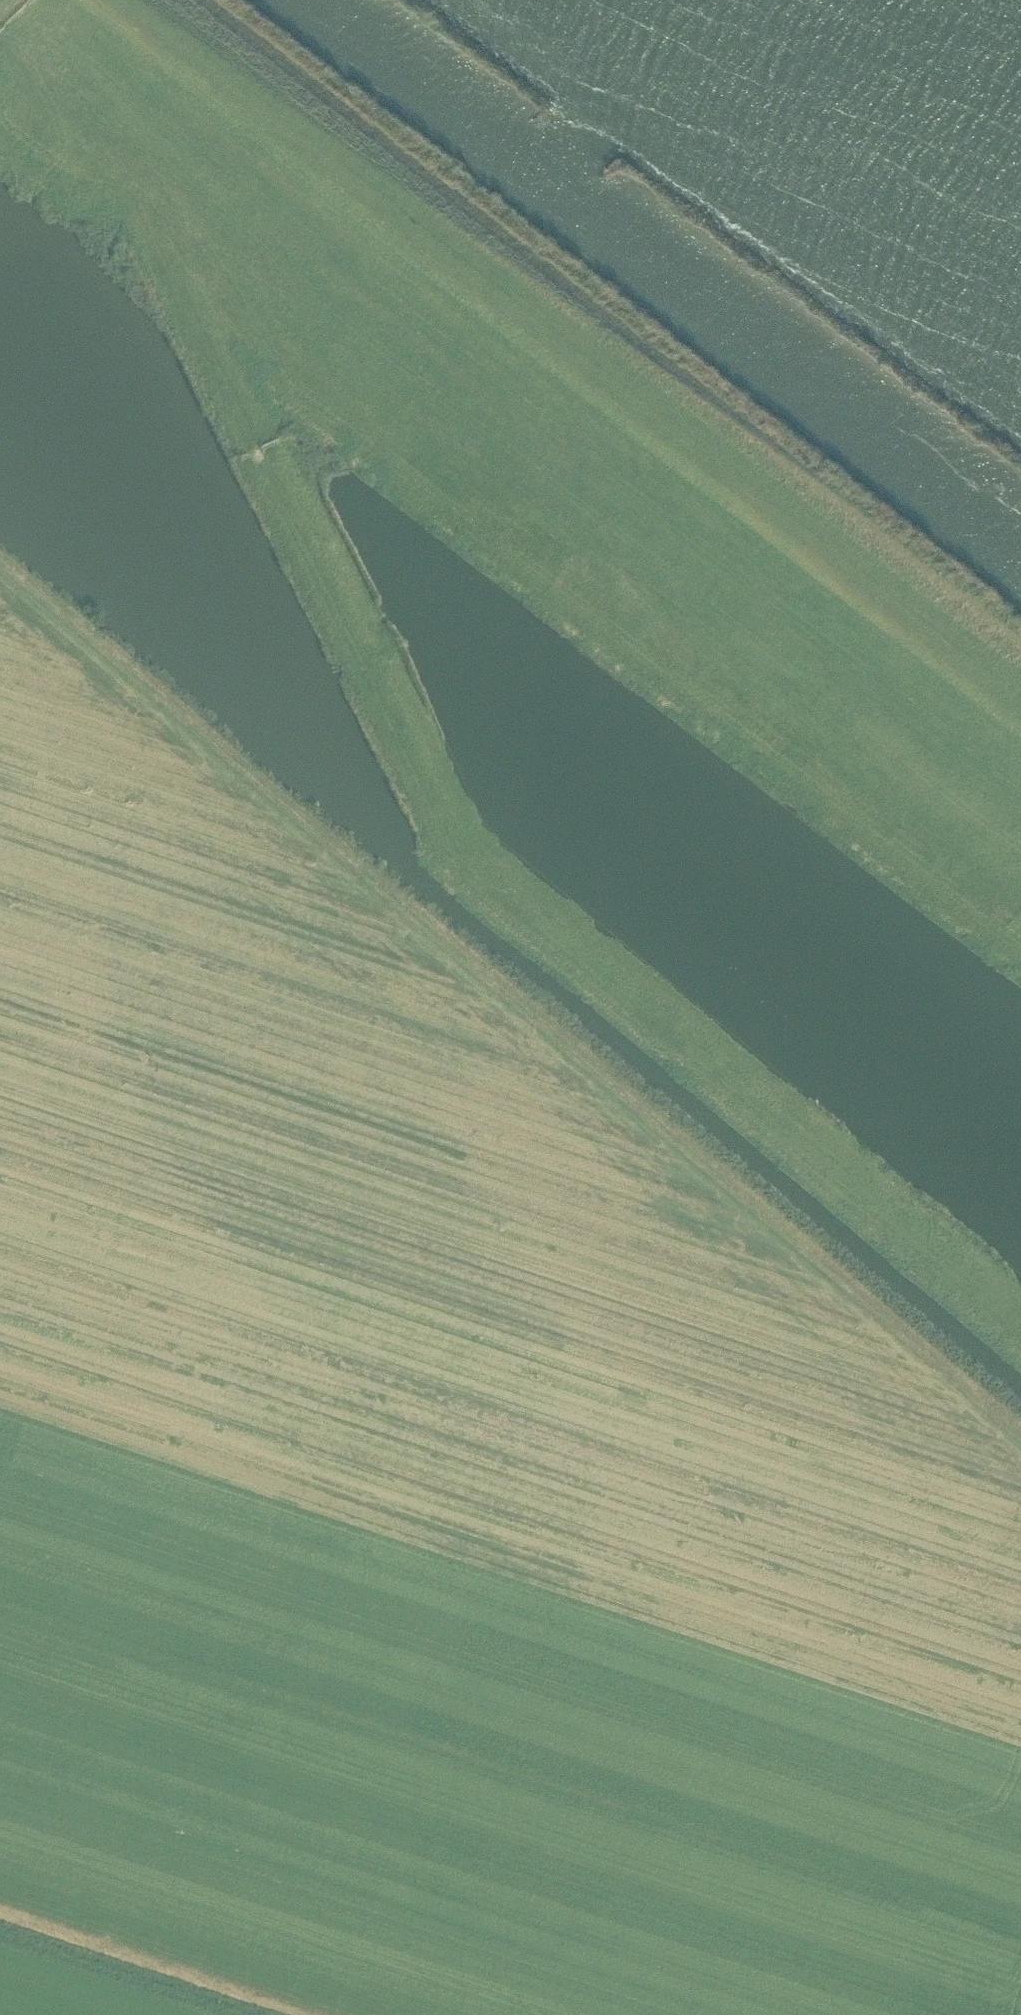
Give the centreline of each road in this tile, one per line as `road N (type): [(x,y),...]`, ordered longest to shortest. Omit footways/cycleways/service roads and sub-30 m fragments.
road 1 (track): [(135,0),(1020,697)]

